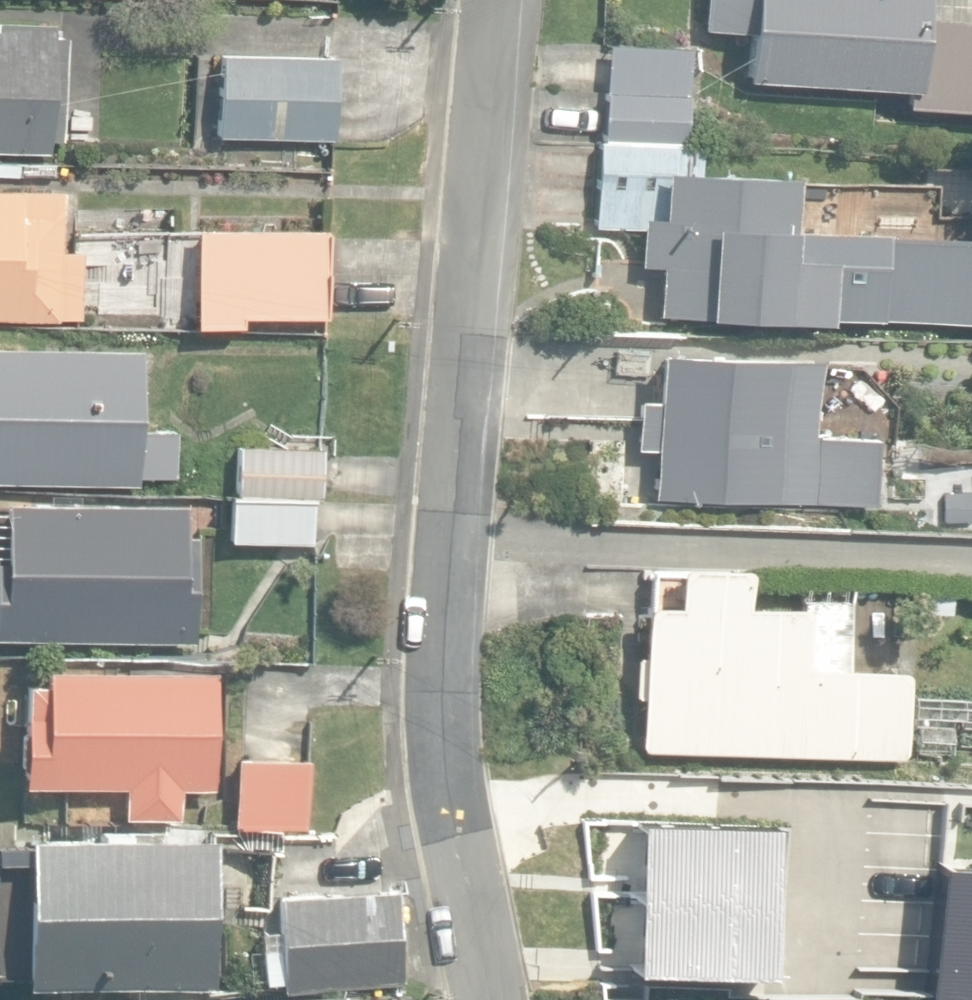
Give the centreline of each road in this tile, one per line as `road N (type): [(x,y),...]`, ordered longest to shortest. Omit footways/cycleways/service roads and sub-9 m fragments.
road 1 (residential): [(499,0),(452,453),(447,641),(447,729),(487,999)]

